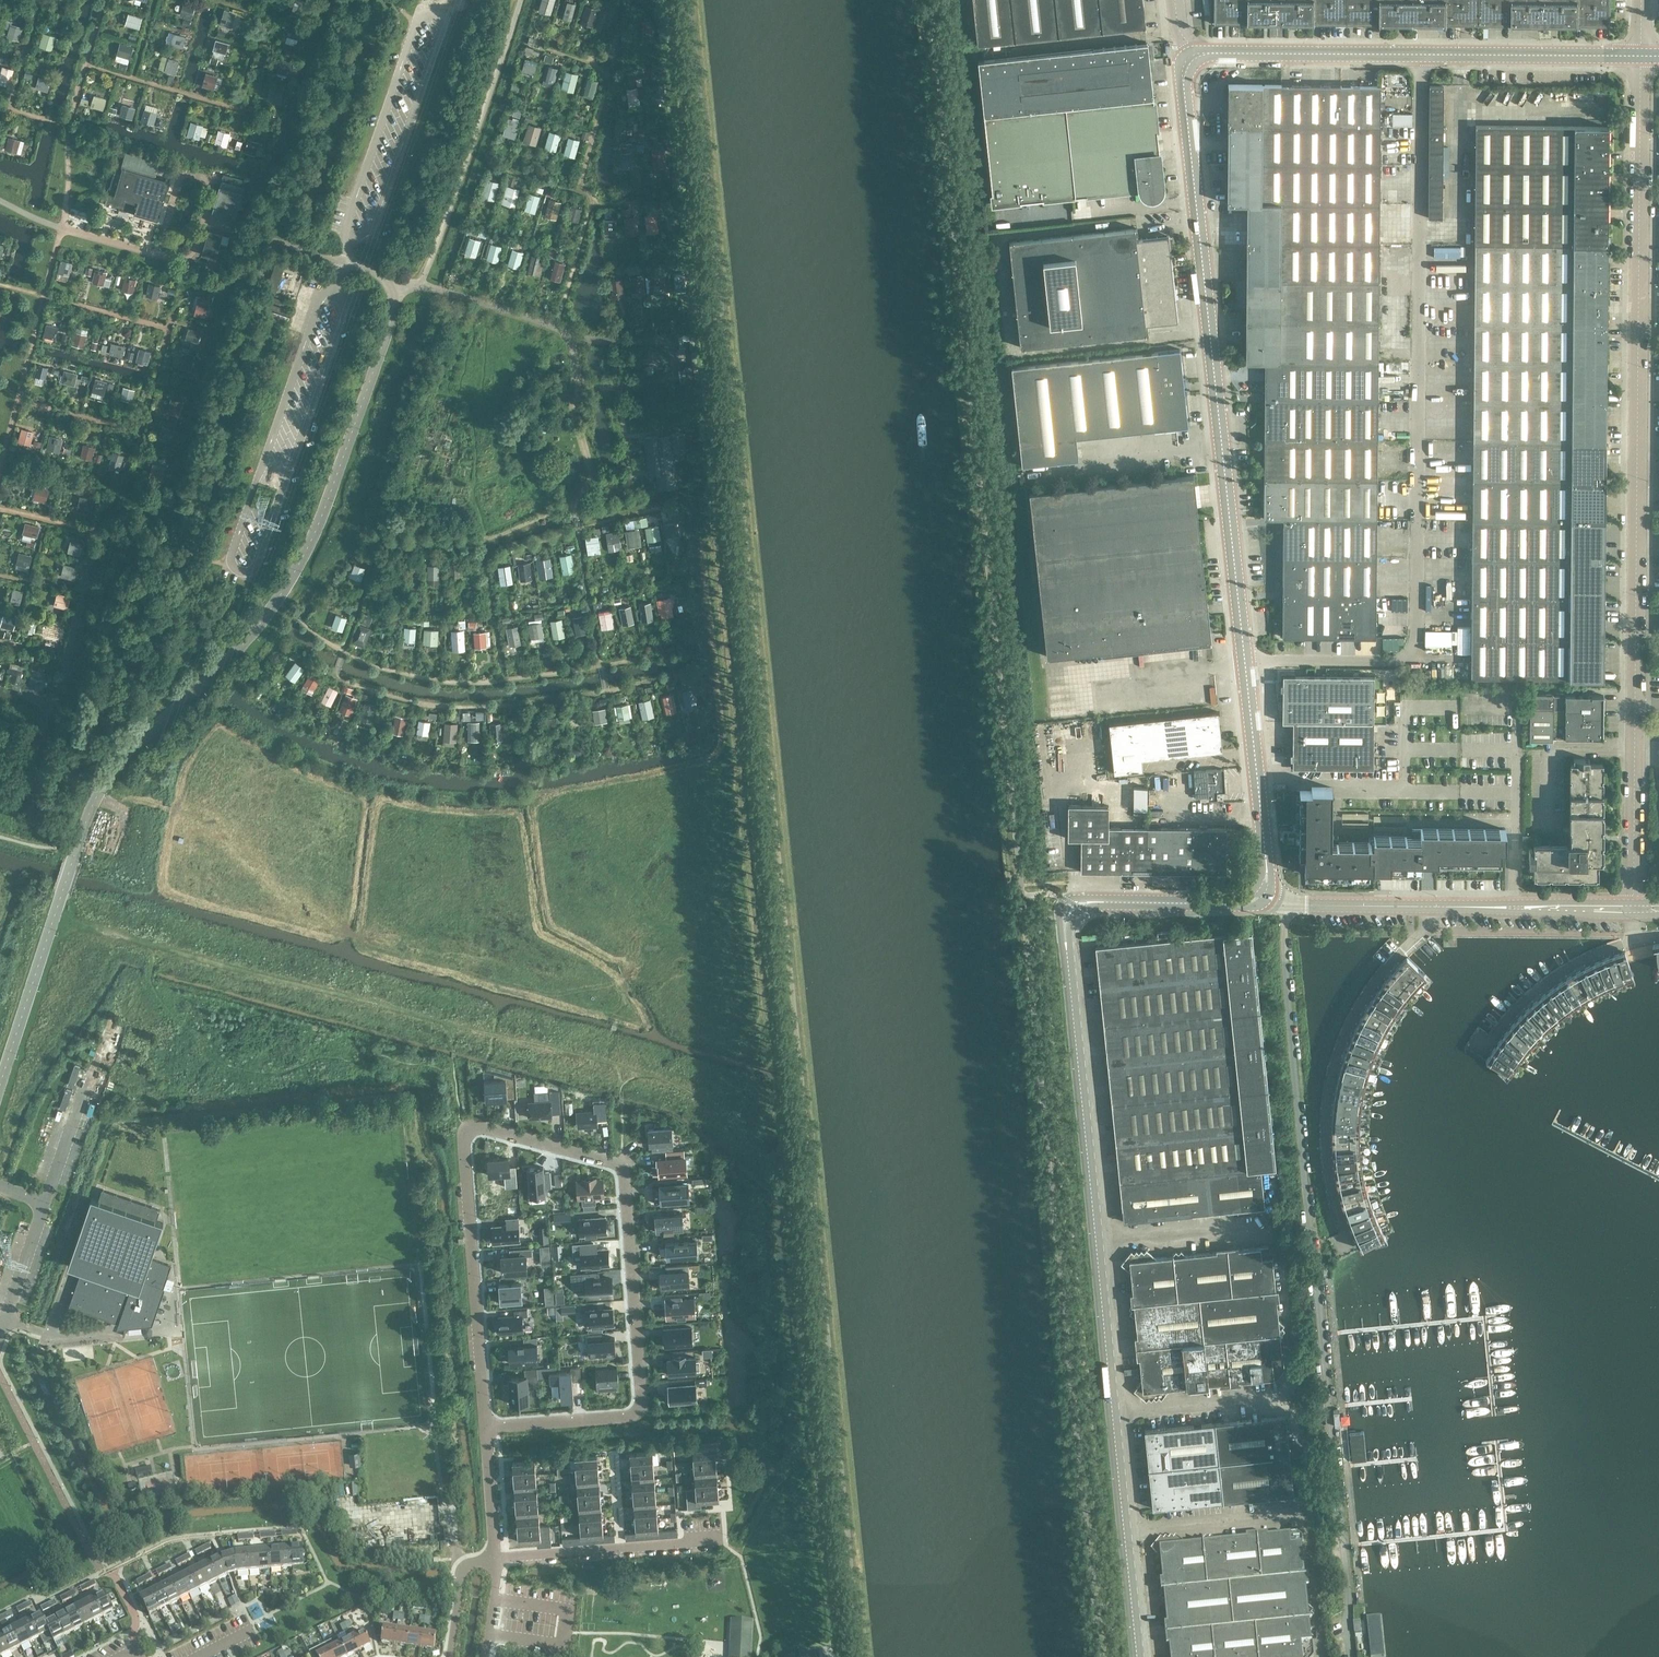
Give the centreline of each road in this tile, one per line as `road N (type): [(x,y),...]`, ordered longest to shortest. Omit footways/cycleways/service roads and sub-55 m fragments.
road 1 (unclassified): [(0,1083),(96,797),(132,746),(250,637),(300,565),(354,432),(402,279)]
road 2 (unclassified): [(1635,902),(1641,55)]
road 3 (residential): [(485,1430),(630,1419),(646,1391),(624,1173),(477,1129),(466,1145),(484,1408)]
road 4 (unclassified): [(1244,661),(1401,661),(1417,651),(1421,53)]
road 5 (unclassified): [(1349,1656),(1285,901)]
road 6 (tertiary): [(1244,661),(1183,77),(1194,55)]
road 7 (tertiary): [(1262,894),(1234,903),(1085,900),(1065,913),(1095,1244)]
road 8 (residential): [(1432,906),(1427,933),(1376,982),(1357,1012),(1329,1085),(1326,1148),(1347,1243)]
road 9 (unclassified): [(1293,1393),(1276,1226),(1095,1244)]
road 10 (tertiary): [(1262,894),(1266,861),(1244,661)]
road 11 (tertiary): [(1421,53),(1194,55)]
road 12 (tertiary): [(1641,55),(1421,53)]
road 13 (unclassified): [(1432,906),(1635,915)]
road 14 (unclassified): [(1635,902),(1432,906)]
road 15 (unclassified): [(0,1188),(47,1202),(0,1334)]
road 16 (unclassified): [(1305,1513),(1123,1533)]
road 17 (unclassified): [(1293,1393),(1111,1411)]
road 18 (residential): [(1489,1048),(1559,978),(1634,943)]
road 19 (tertiary): [(1095,1244),(1111,1411)]
road 20 (unclassified): [(1432,906),(1285,901)]
road 21 (unclassified): [(1319,1656),(1305,1513)]
road 22 (residential): [(485,1430),(496,1559)]
road 23 (residential): [(496,1559),(459,1572),(448,1656)]
road 24 (tertiary): [(1123,1533),(1137,1656)]
road 25 (residential): [(496,1559),(619,1548)]
road 26 (tertiary): [(1111,1411),(1123,1533)]
road 27 (unclassified): [(1305,1513),(1293,1393)]

